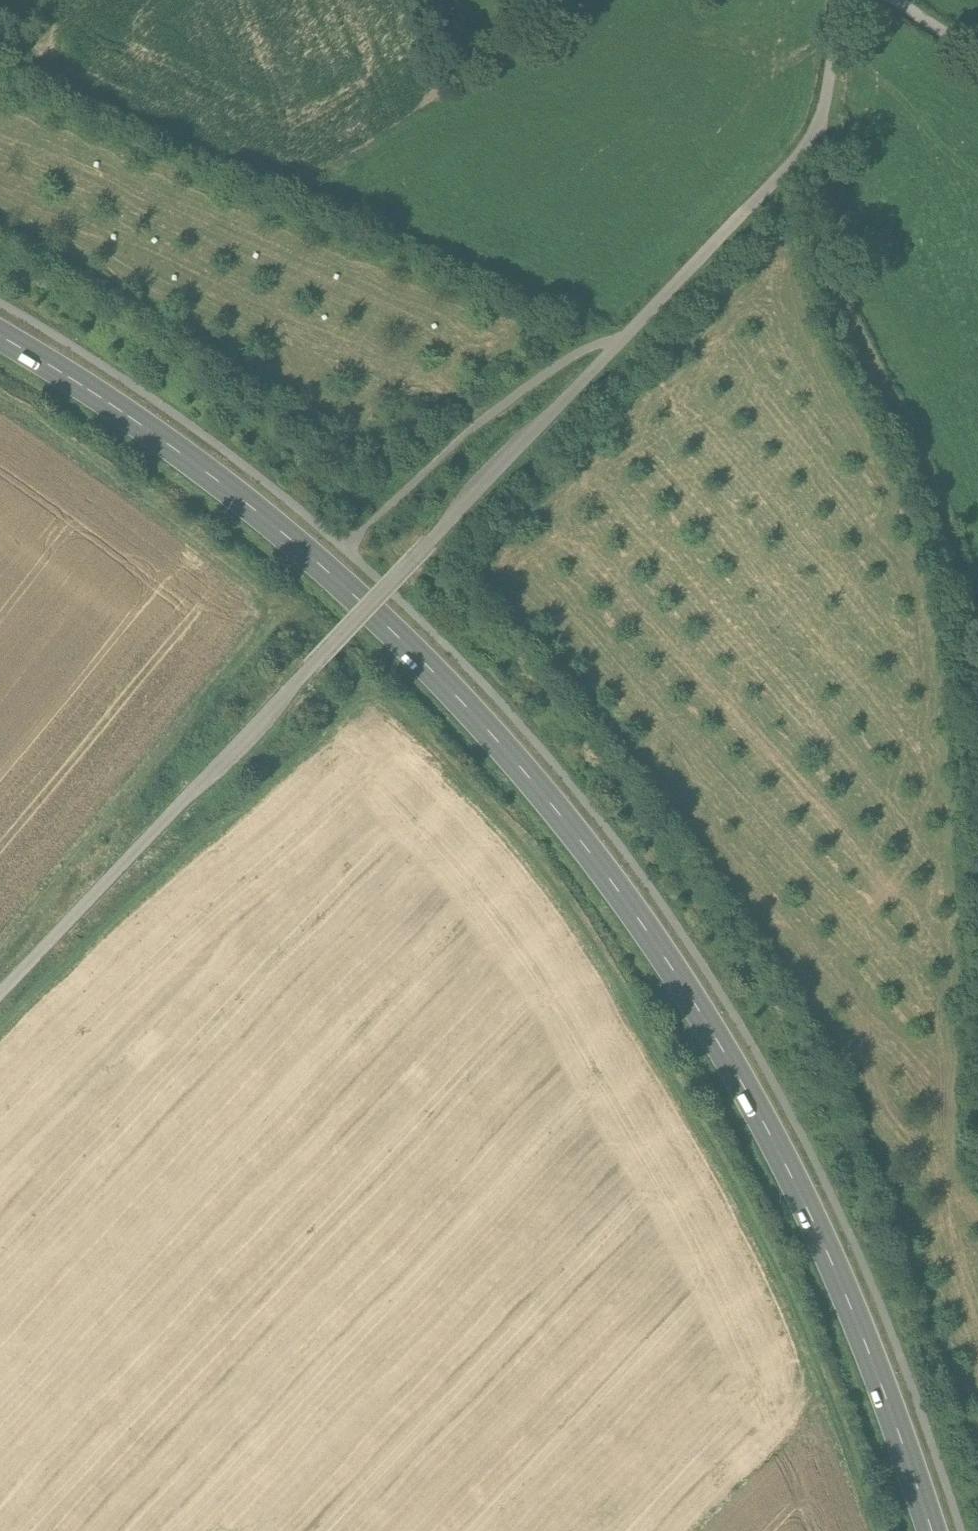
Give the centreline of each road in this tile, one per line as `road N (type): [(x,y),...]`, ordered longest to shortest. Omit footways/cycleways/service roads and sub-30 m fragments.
road 1 (secondary): [(0,328),(72,363),(351,577),(419,640),(585,823),(743,1041),(796,1138),(857,1287),(936,1530)]
road 2 (track): [(893,1530),(837,1350),(782,1230),(575,885),(378,695),(361,698),(0,1019)]
road 3 (track): [(0,998),(784,172),(824,110),(839,0)]
road 4 (track): [(0,423),(159,527),(280,635),(0,976)]
road 5 (track): [(824,110),(834,274),(929,478),(965,586),(977,667)]
road 6 (track): [(641,324),(584,350),(487,423),(369,534)]

